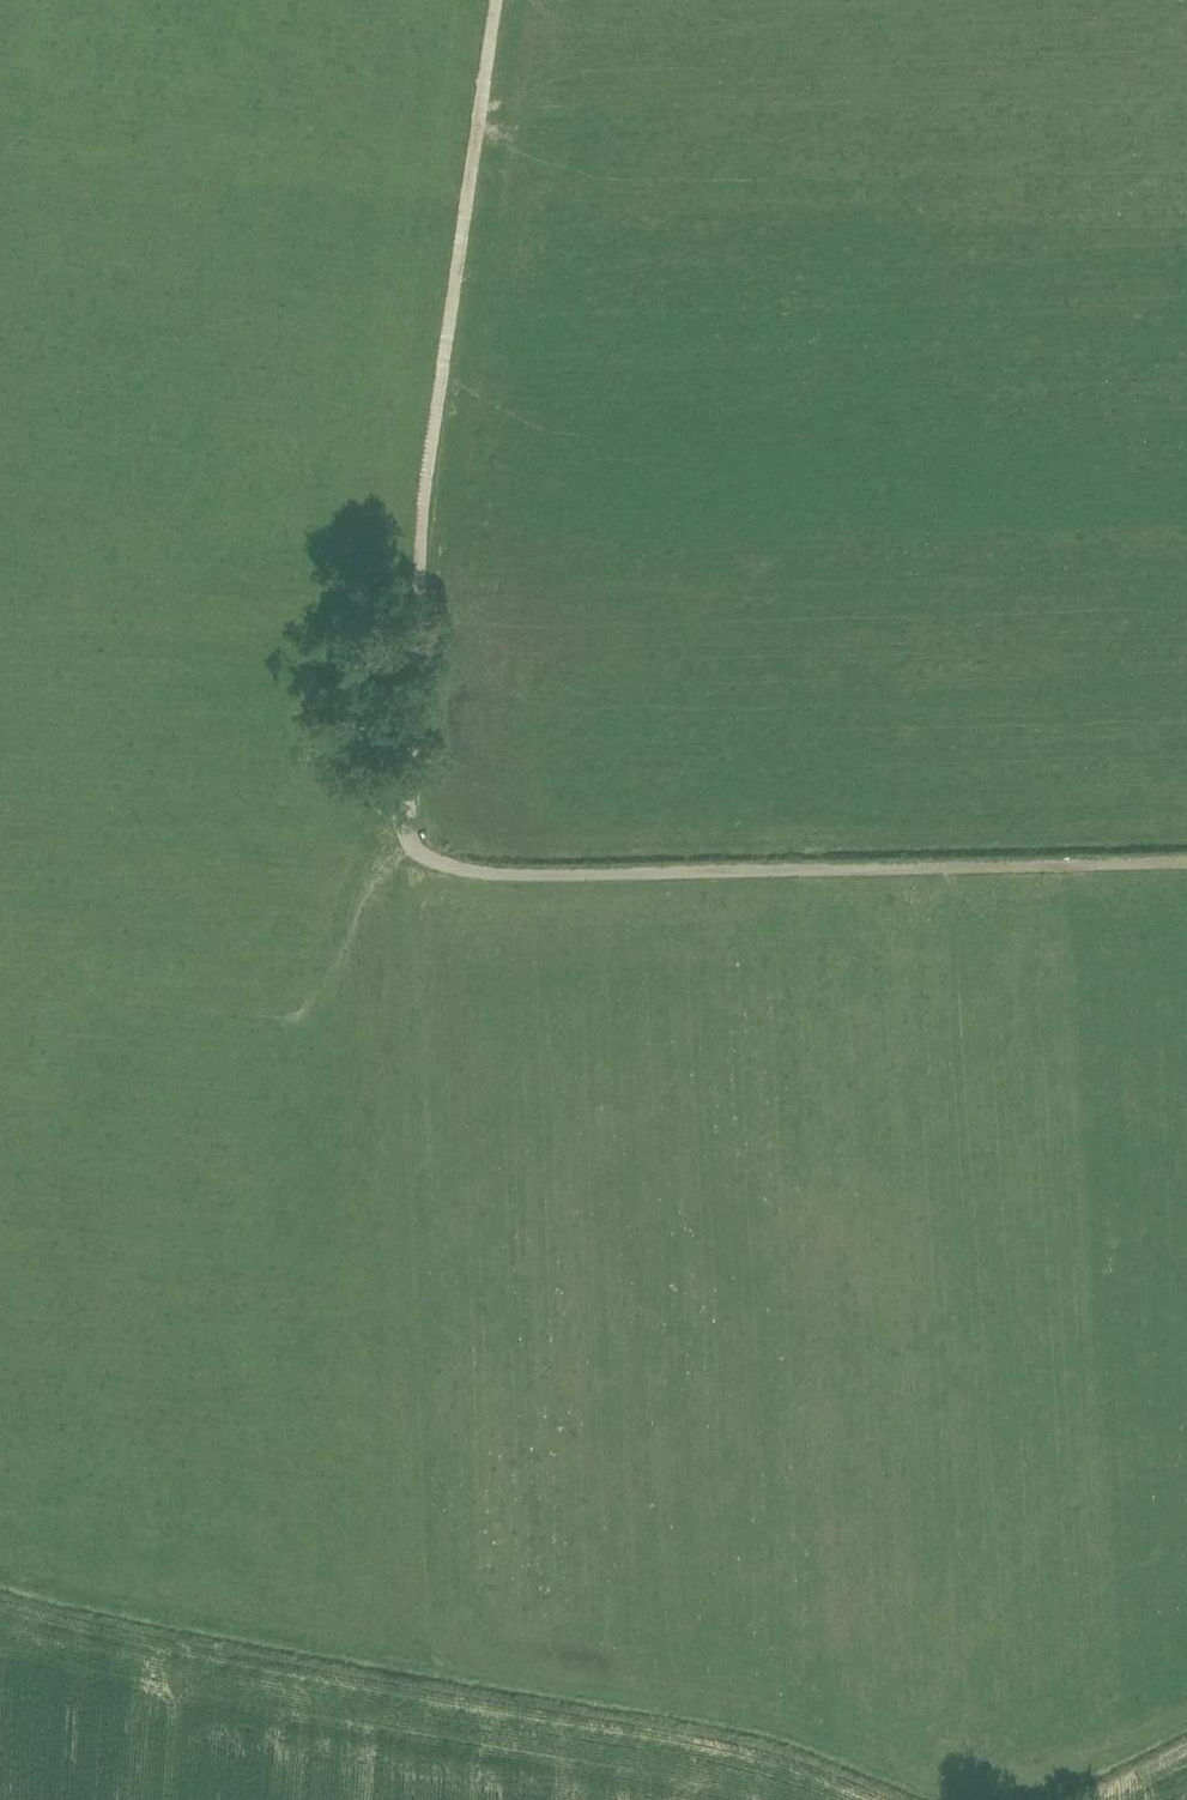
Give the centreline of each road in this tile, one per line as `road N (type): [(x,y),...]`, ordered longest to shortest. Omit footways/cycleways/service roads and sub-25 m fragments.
road 1 (track): [(492,0),(418,585),(406,823),(426,853),(455,866),(514,871),(1186,852)]

